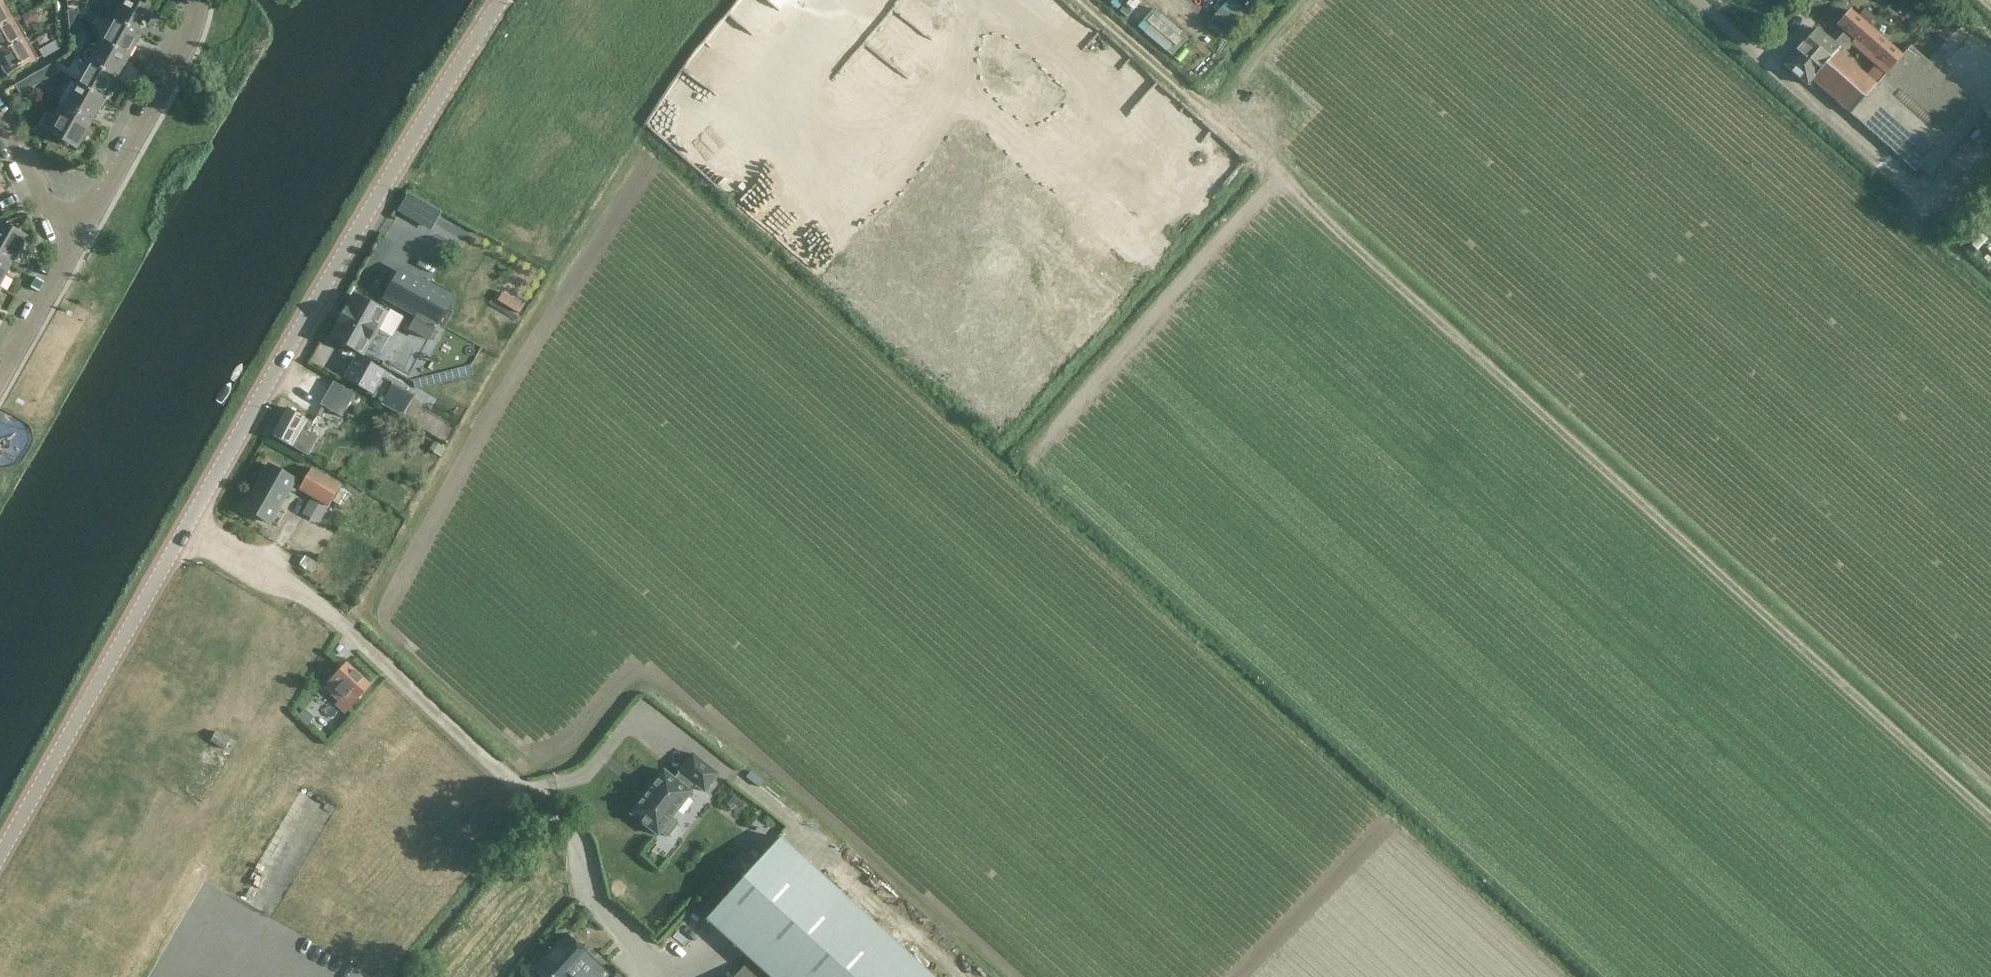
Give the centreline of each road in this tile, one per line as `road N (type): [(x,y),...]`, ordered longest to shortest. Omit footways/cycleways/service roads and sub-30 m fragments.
road 1 (tertiary): [(0,857),(386,185),(502,0)]
road 2 (residential): [(81,234),(184,50),(198,0)]
road 3 (residential): [(81,234),(0,375)]
road 4 (residential): [(81,234),(30,189),(0,129)]

